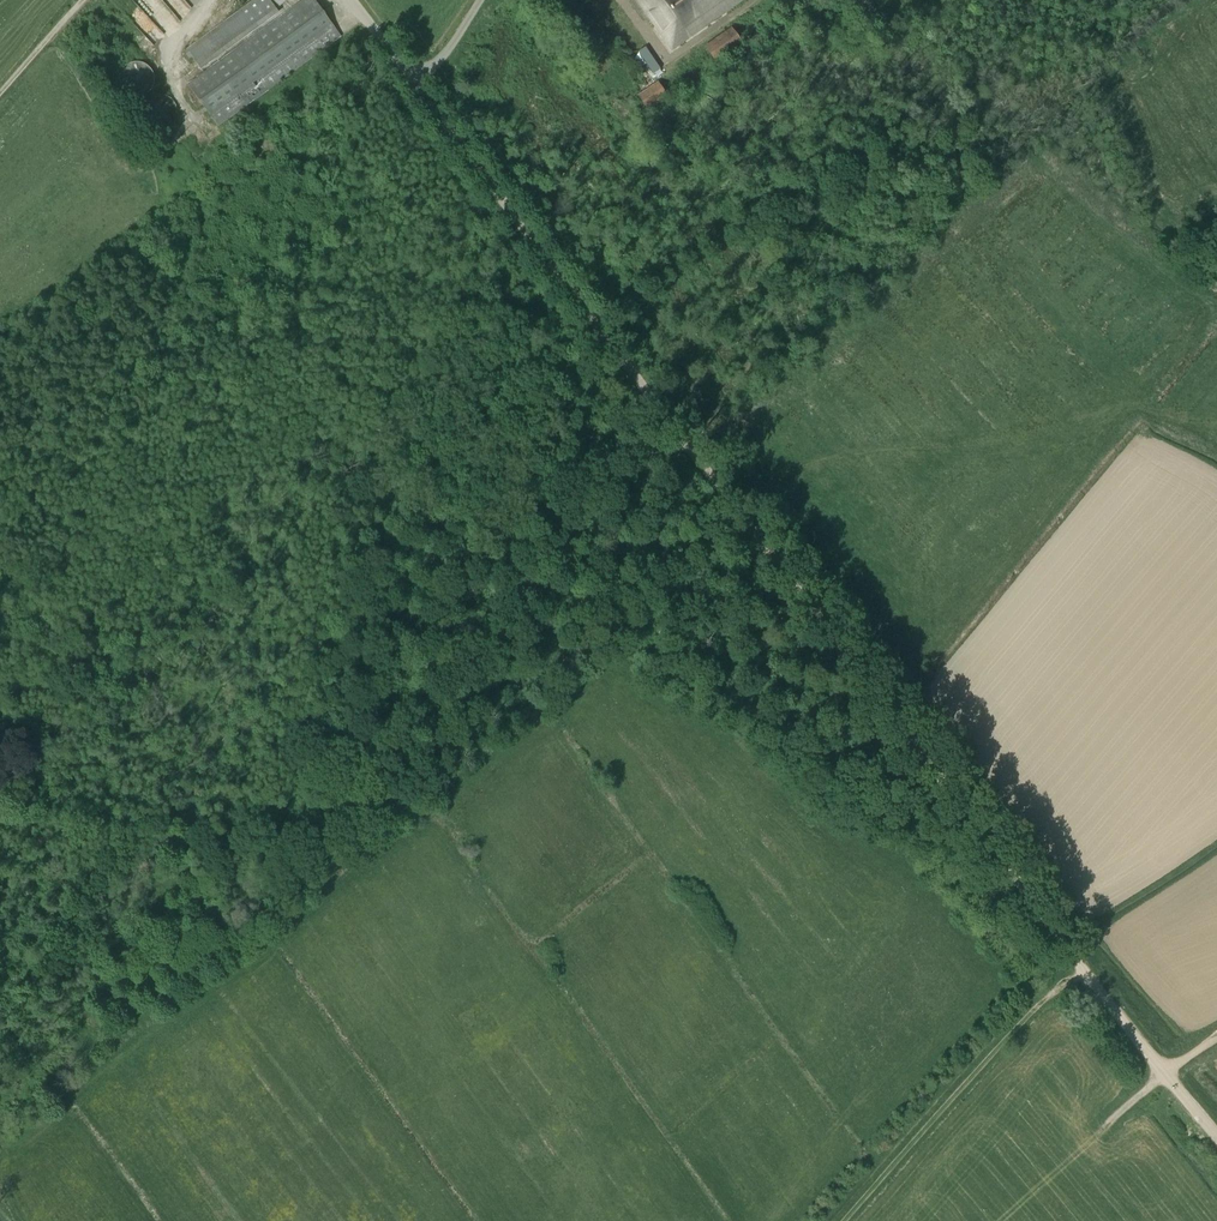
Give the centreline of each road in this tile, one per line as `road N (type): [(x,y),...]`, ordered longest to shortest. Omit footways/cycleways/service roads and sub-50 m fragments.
road 1 (unclassified): [(1216,1135),(414,81)]
road 2 (track): [(844,1220),(1041,1002),(1084,969)]
road 3 (track): [(1216,1034),(1110,1121)]
road 4 (track): [(0,92),(82,0)]

